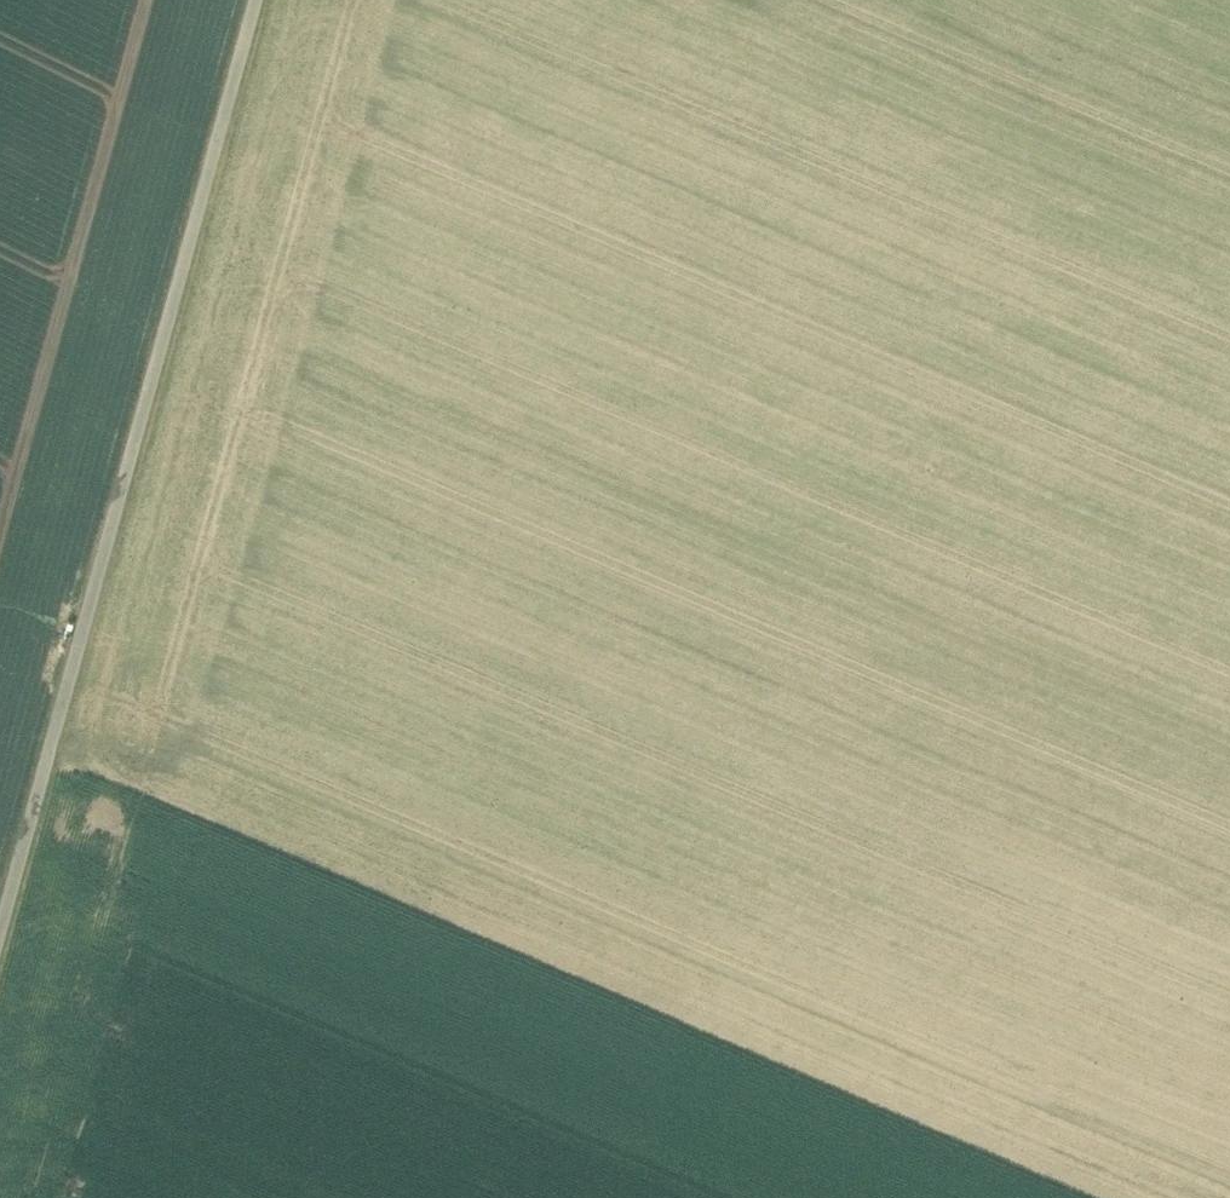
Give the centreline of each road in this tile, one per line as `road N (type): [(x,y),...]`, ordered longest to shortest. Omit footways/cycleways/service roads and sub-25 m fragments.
road 1 (track): [(0,933),(255,0)]

